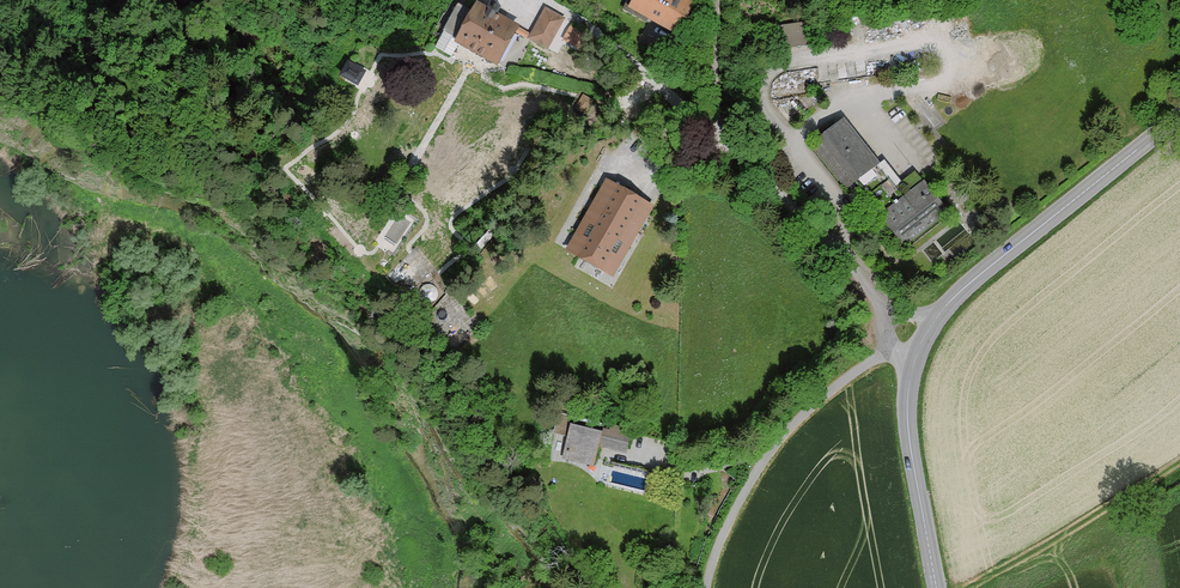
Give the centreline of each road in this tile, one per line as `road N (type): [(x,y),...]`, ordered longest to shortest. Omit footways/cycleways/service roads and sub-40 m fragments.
road 1 (residential): [(715,0),(713,81),(727,142),(876,296),(896,312),(935,318)]
road 2 (track): [(792,141),(762,104),(760,78),(774,65),(929,43),(948,53),(951,71),(935,86),(848,100)]
road 3 (secondary): [(1179,117),(935,318)]
road 4 (secondary): [(935,318),(909,384),(909,435),(937,587)]

